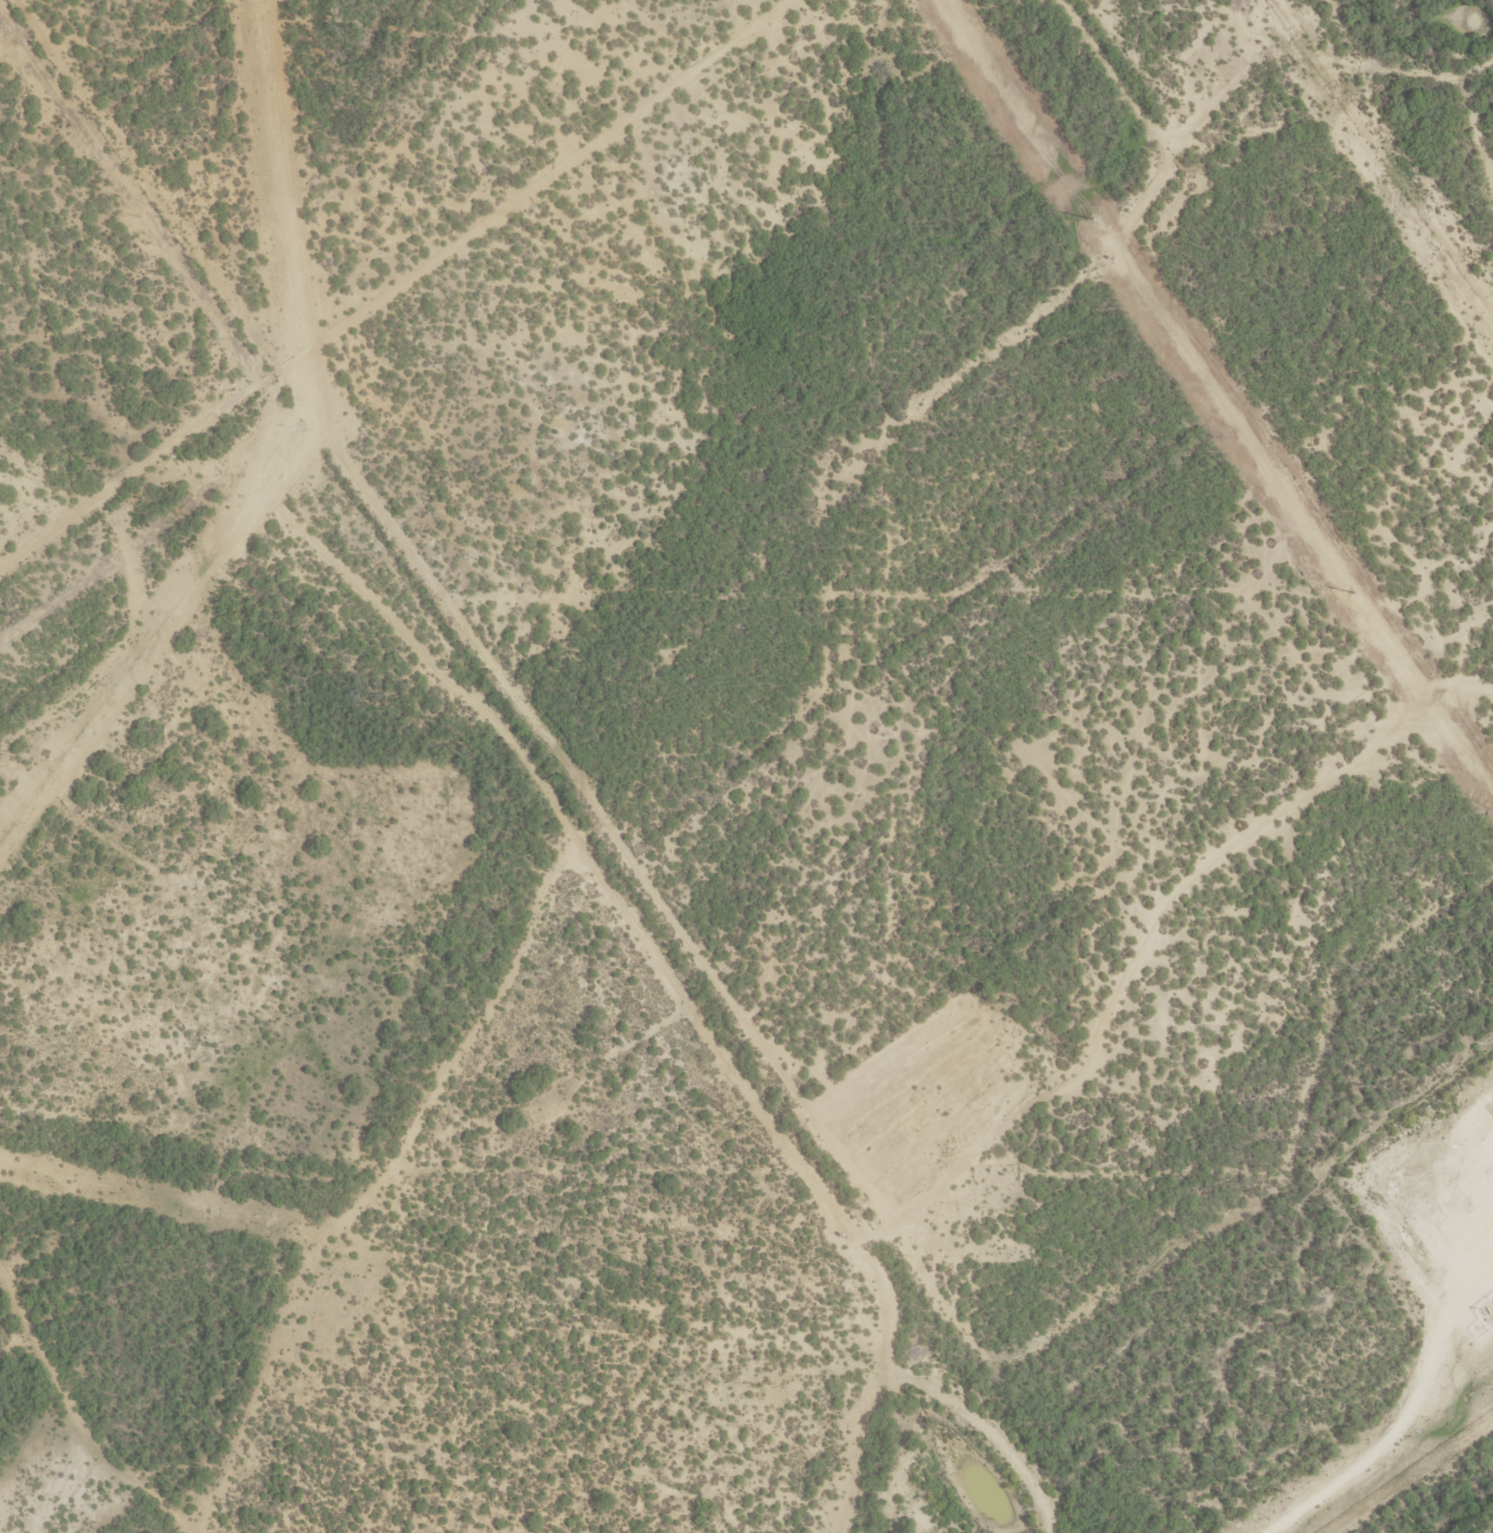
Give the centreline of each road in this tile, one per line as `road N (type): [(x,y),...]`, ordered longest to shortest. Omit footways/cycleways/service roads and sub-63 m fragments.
road 1 (residential): [(1492,714),(1470,682),(1344,633),(1122,293),(1122,186),(992,0)]
road 2 (residential): [(0,570),(270,371),(197,267),(0,31)]
road 3 (residential): [(1122,186),(1492,94)]

